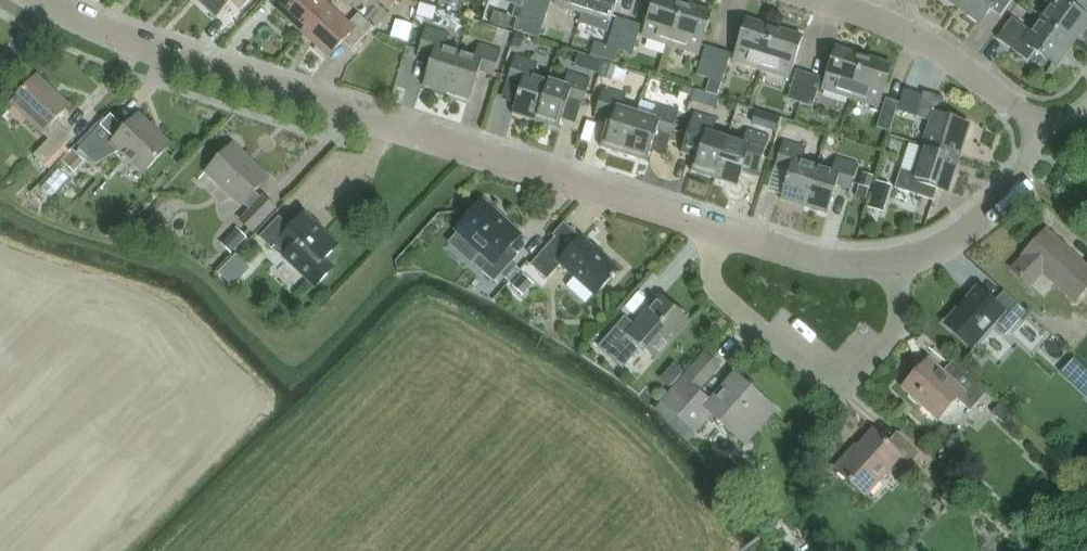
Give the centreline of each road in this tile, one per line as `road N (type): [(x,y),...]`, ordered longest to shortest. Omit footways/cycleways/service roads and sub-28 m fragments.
road 1 (residential): [(26,0),(108,42),(715,228)]
road 2 (residential): [(900,273),(896,340),(836,391),(768,342),(715,288),(715,228)]
road 3 (residential): [(1050,138),(918,44),(805,0)]
road 4 (residential): [(900,273),(973,227),(1050,138)]
road 5 (residential): [(715,228),(809,266),(900,273)]

